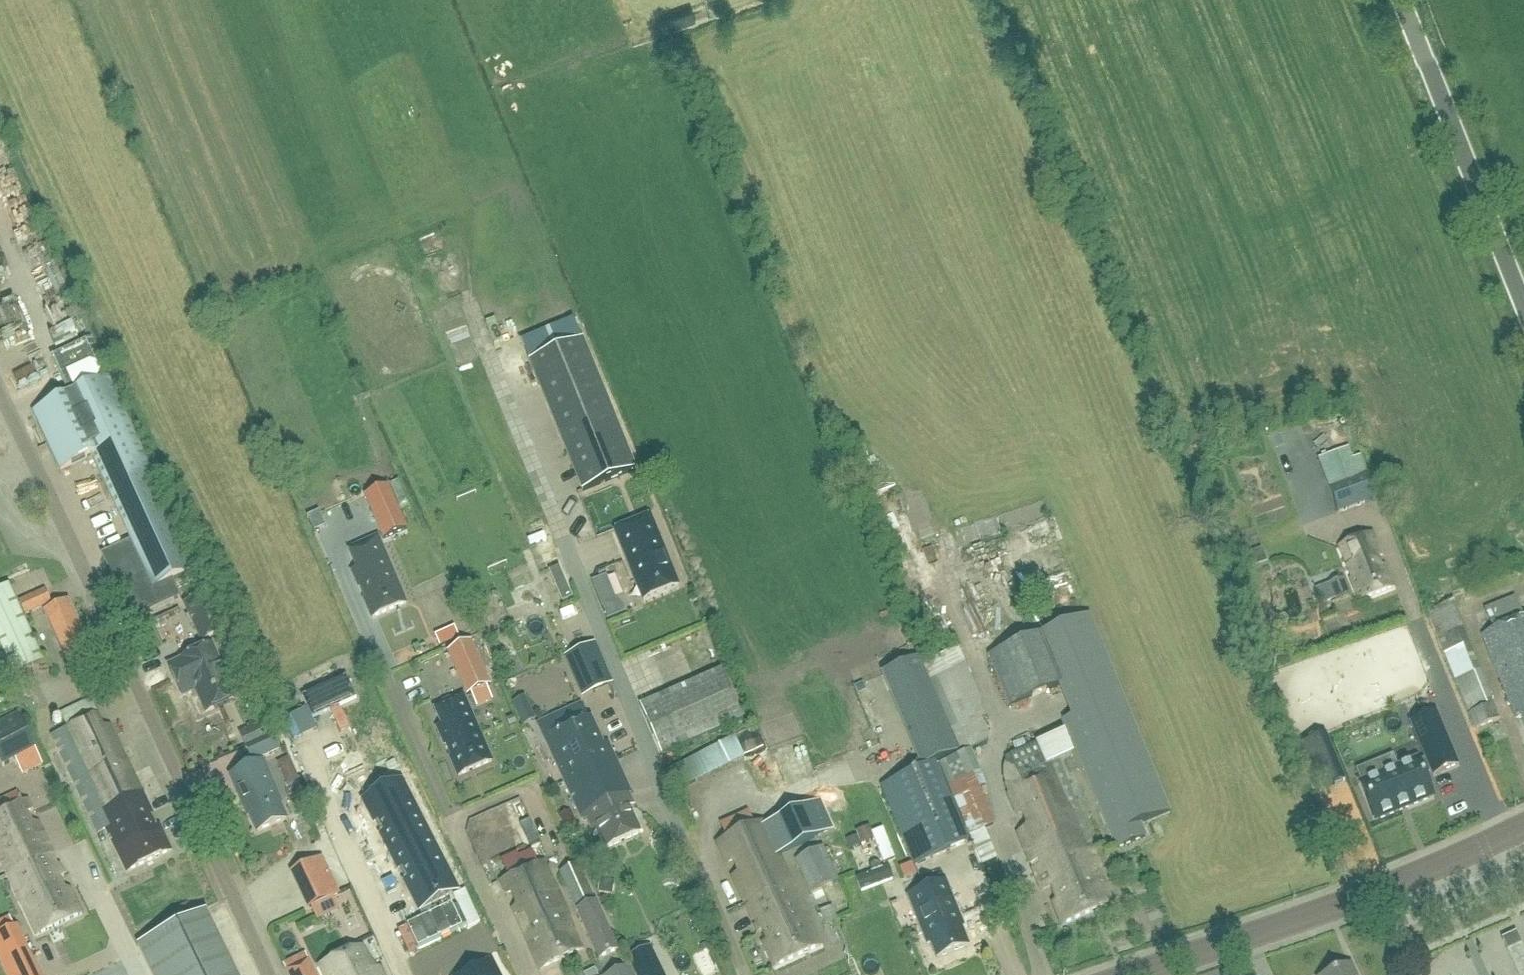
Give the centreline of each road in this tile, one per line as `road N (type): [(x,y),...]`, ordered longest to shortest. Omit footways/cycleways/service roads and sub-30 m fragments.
road 1 (unclassified): [(265,974),(0,402)]
road 2 (tertiary): [(1143,974),(1331,910),(1523,826)]
road 3 (unclassified): [(1523,306),(1401,0)]

